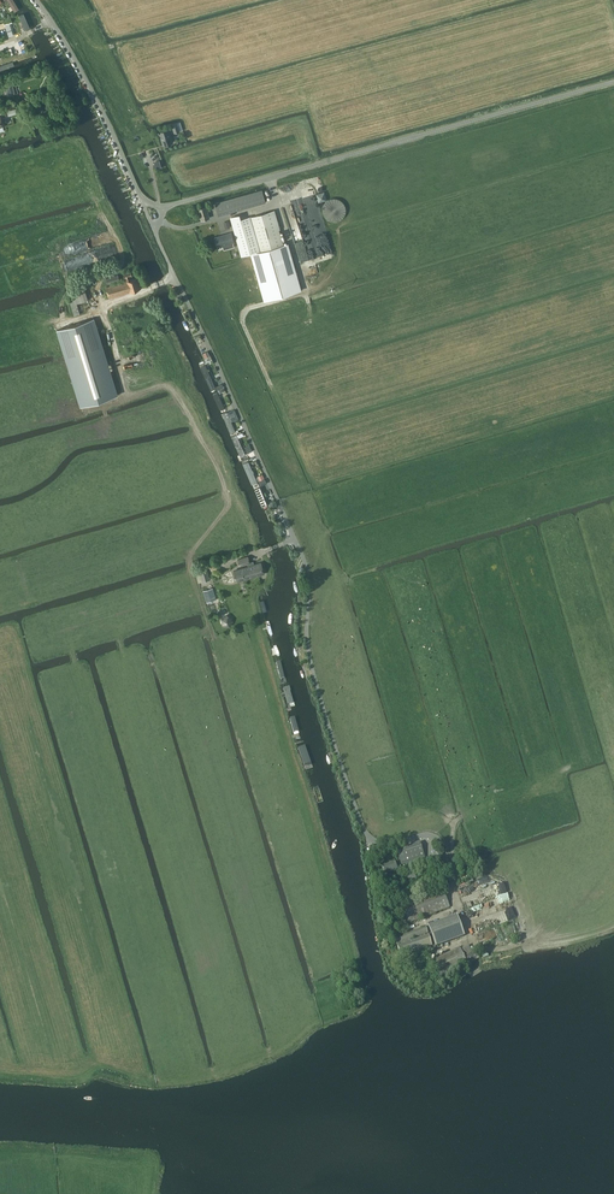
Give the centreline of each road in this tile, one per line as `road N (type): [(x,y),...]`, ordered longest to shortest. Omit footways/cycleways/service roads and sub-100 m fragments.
road 1 (unclassified): [(447,860),(430,836),(388,845),(364,829),(309,652),(305,562),(155,229)]
road 2 (unclassified): [(167,206),(613,81)]
road 3 (track): [(199,634),(209,624),(191,552),(230,497),(172,385),(124,398),(102,312)]
road 4 (track): [(261,551),(270,575),(256,596),(257,611),(315,811)]
road 5 (track): [(301,449),(242,316),(311,292),(290,241)]
road 6 (track): [(613,924),(543,944),(475,947),(447,860)]
road 7 (unclassified): [(140,197),(85,77),(35,0)]

